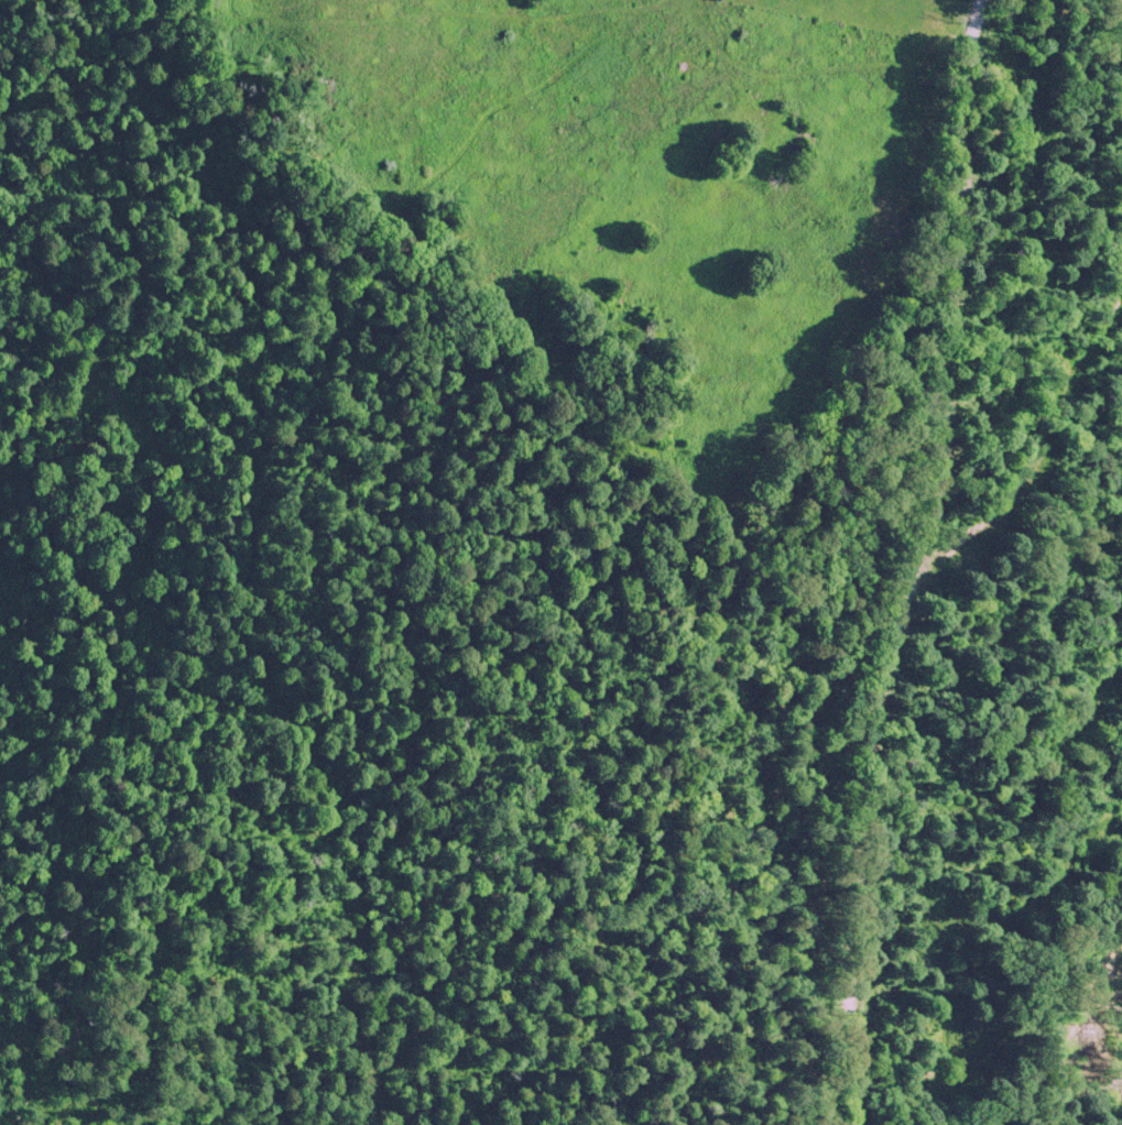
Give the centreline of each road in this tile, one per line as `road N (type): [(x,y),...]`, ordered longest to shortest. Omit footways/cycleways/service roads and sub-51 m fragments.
road 1 (residential): [(827,1124),(824,749),(884,472),(914,123),(962,0)]

